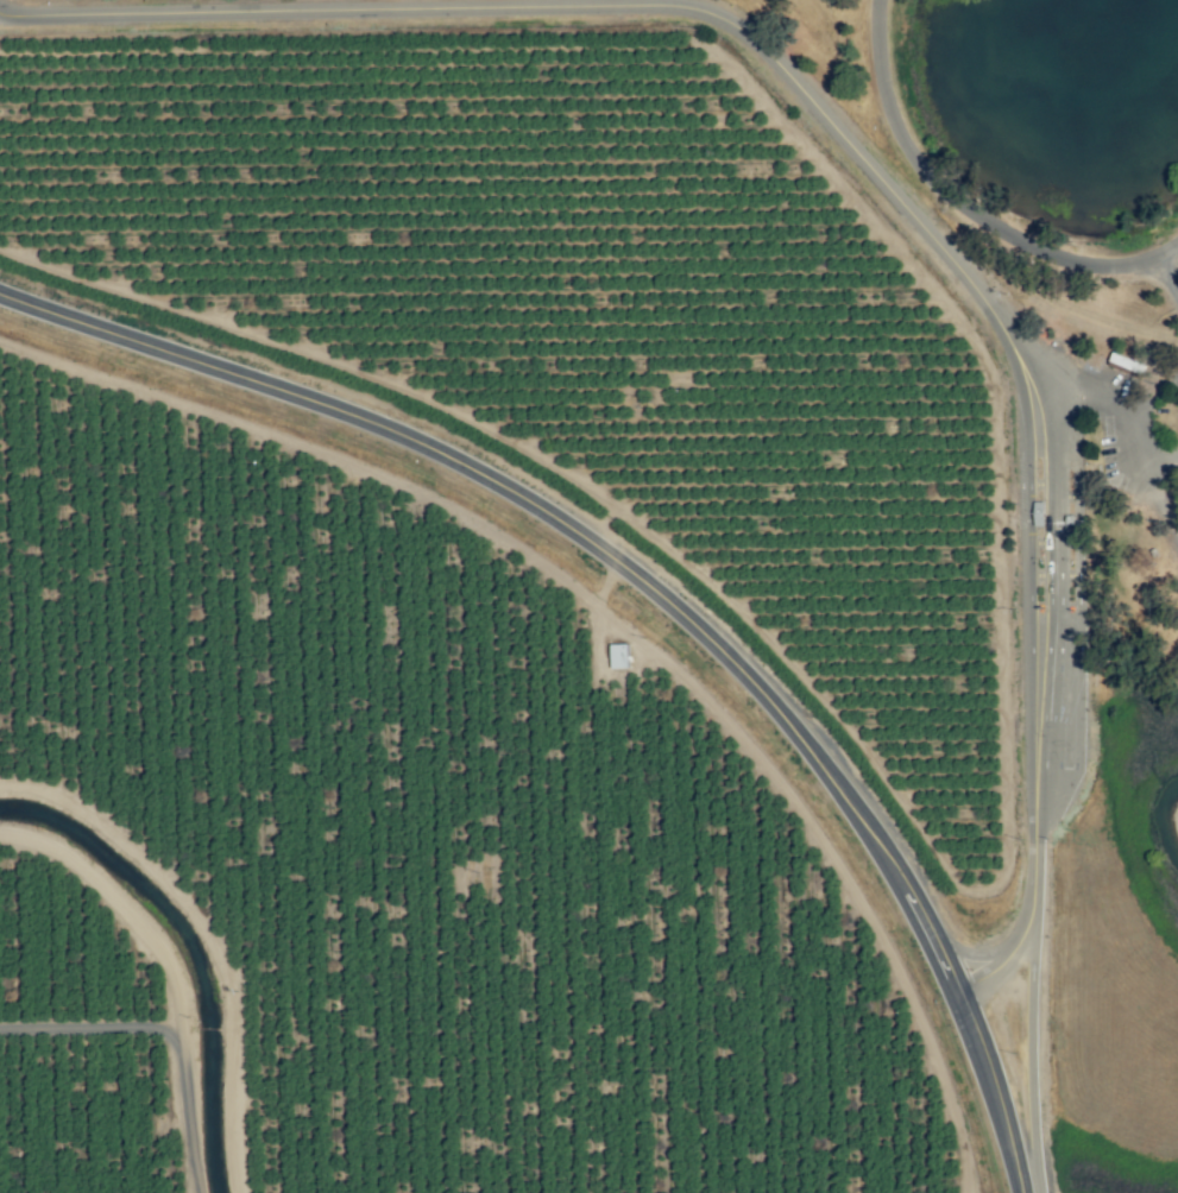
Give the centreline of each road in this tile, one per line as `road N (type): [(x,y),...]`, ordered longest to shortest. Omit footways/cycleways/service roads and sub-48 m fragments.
road 1 (secondary): [(1035,1192),(1020,1116),(996,1056),(907,883),(785,718),(655,589),(472,461),(0,293)]

